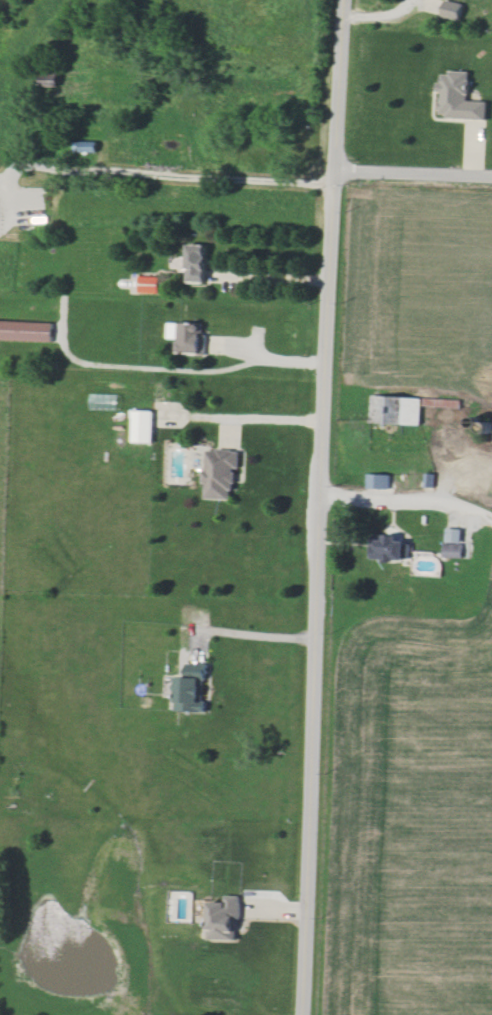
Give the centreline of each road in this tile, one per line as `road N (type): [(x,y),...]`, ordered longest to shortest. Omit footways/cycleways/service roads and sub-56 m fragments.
road 1 (residential): [(347,0),(317,548),(303,1014)]
road 2 (residential): [(336,169),(491,175)]

